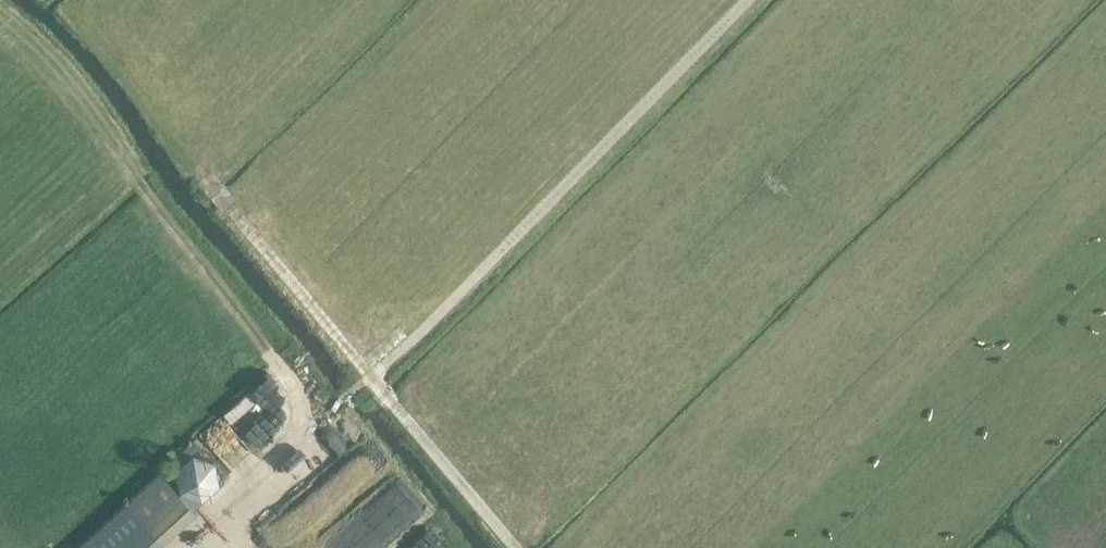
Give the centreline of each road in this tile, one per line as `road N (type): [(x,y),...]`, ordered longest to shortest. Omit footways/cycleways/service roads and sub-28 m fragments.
road 1 (track): [(309,431),(495,259),(749,0)]
road 2 (track): [(0,16),(160,206),(112,298)]
road 3 (track): [(369,375),(515,547)]
road 4 (track): [(275,359),(160,206)]

